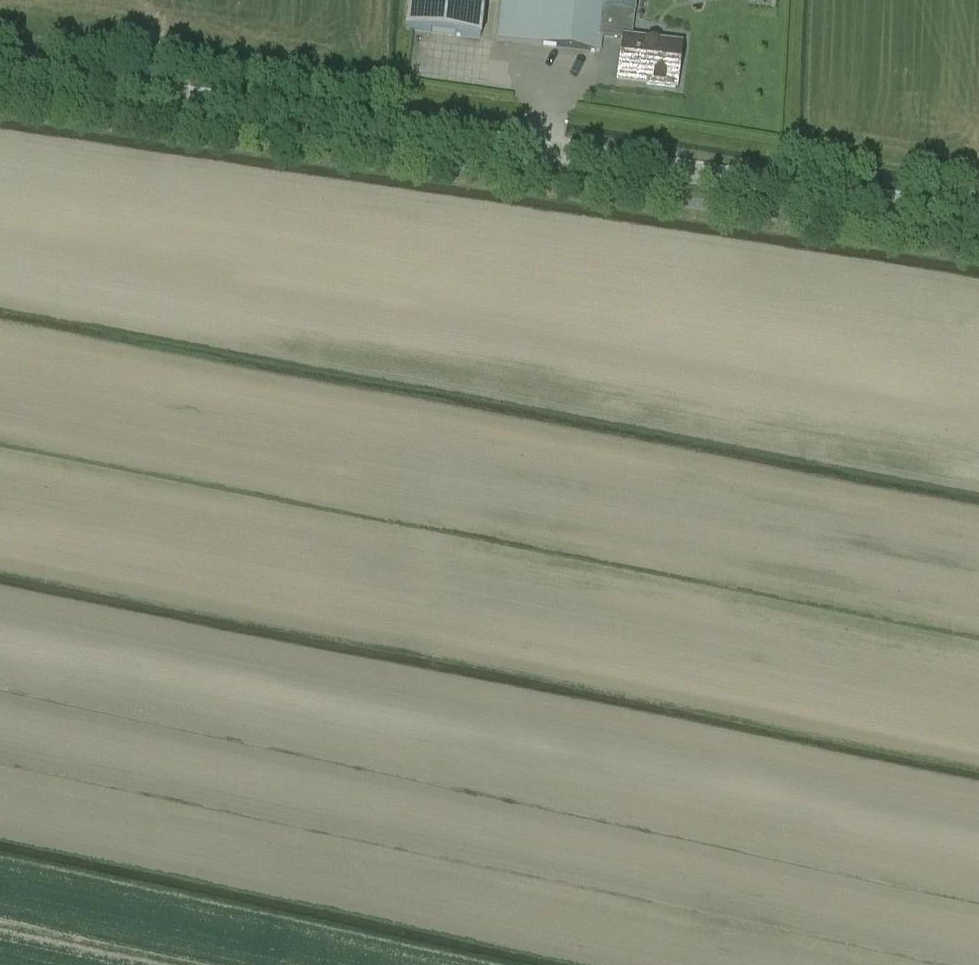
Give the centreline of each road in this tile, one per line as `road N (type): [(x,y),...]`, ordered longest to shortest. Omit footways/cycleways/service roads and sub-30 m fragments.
road 1 (unclassified): [(978,212),(0,66)]

